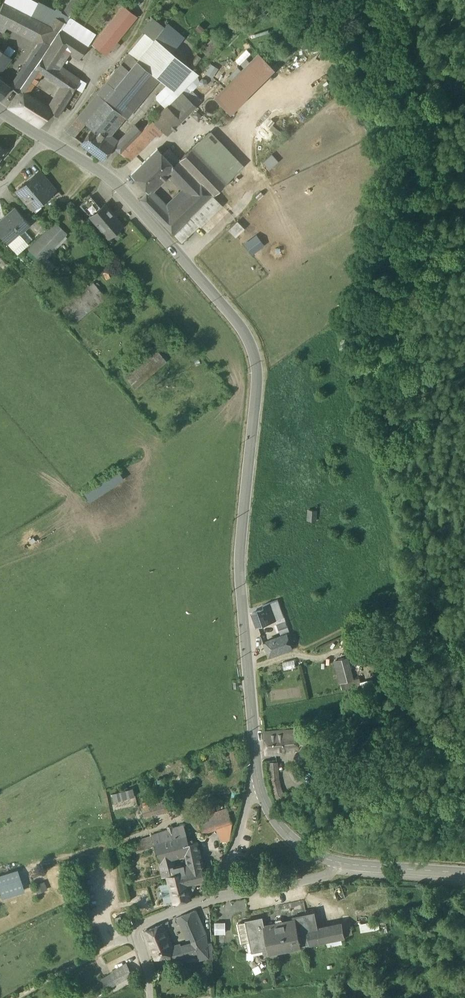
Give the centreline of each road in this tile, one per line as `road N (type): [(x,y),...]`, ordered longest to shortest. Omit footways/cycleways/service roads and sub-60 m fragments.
road 1 (secondary): [(260,786),(240,580),(256,358),(246,333),(116,184),(45,138)]
road 2 (track): [(45,138),(125,51),(150,0)]
road 3 (residential): [(151,997),(139,928),(219,898)]
road 4 (residential): [(219,898),(329,875),(343,864)]
road 5 (secondary): [(464,872),(343,864)]
road 6 (residential): [(260,786),(219,898)]
road 7 (secondary): [(343,864),(290,837),(260,786)]

